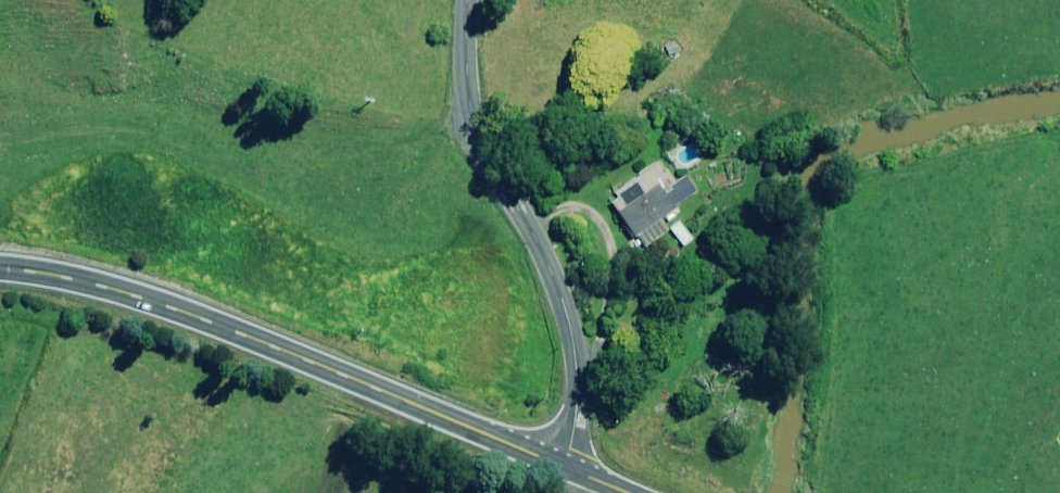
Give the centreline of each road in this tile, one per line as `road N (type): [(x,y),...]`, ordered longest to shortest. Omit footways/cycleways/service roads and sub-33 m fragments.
road 1 (primary): [(0,272),(182,311),(562,465)]
road 2 (unclassified): [(562,465),(576,417),(573,339),(544,253),(475,129),(466,90),(467,0)]

